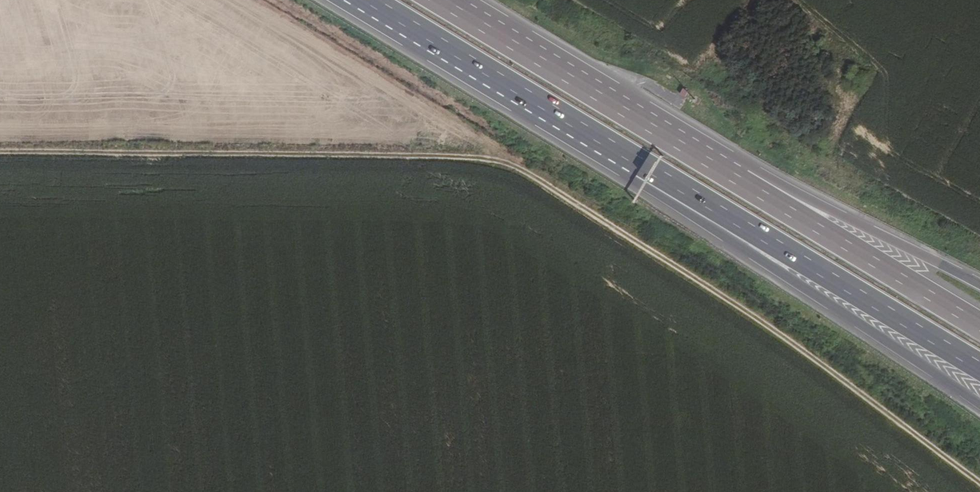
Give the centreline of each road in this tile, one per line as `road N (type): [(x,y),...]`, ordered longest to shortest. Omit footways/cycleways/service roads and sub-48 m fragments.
road 1 (track): [(0,154),(503,162),(784,337),(979,485)]
road 2 (motorway): [(639,166),(661,198),(979,410)]
road 3 (motorway): [(639,166),(979,367)]
road 4 (motorway): [(737,181),(437,0)]
road 5 (motorway): [(363,0),(639,166)]
road 6 (motorway): [(979,327),(737,181)]
road 7 (motorway): [(979,289),(775,184),(737,181)]

